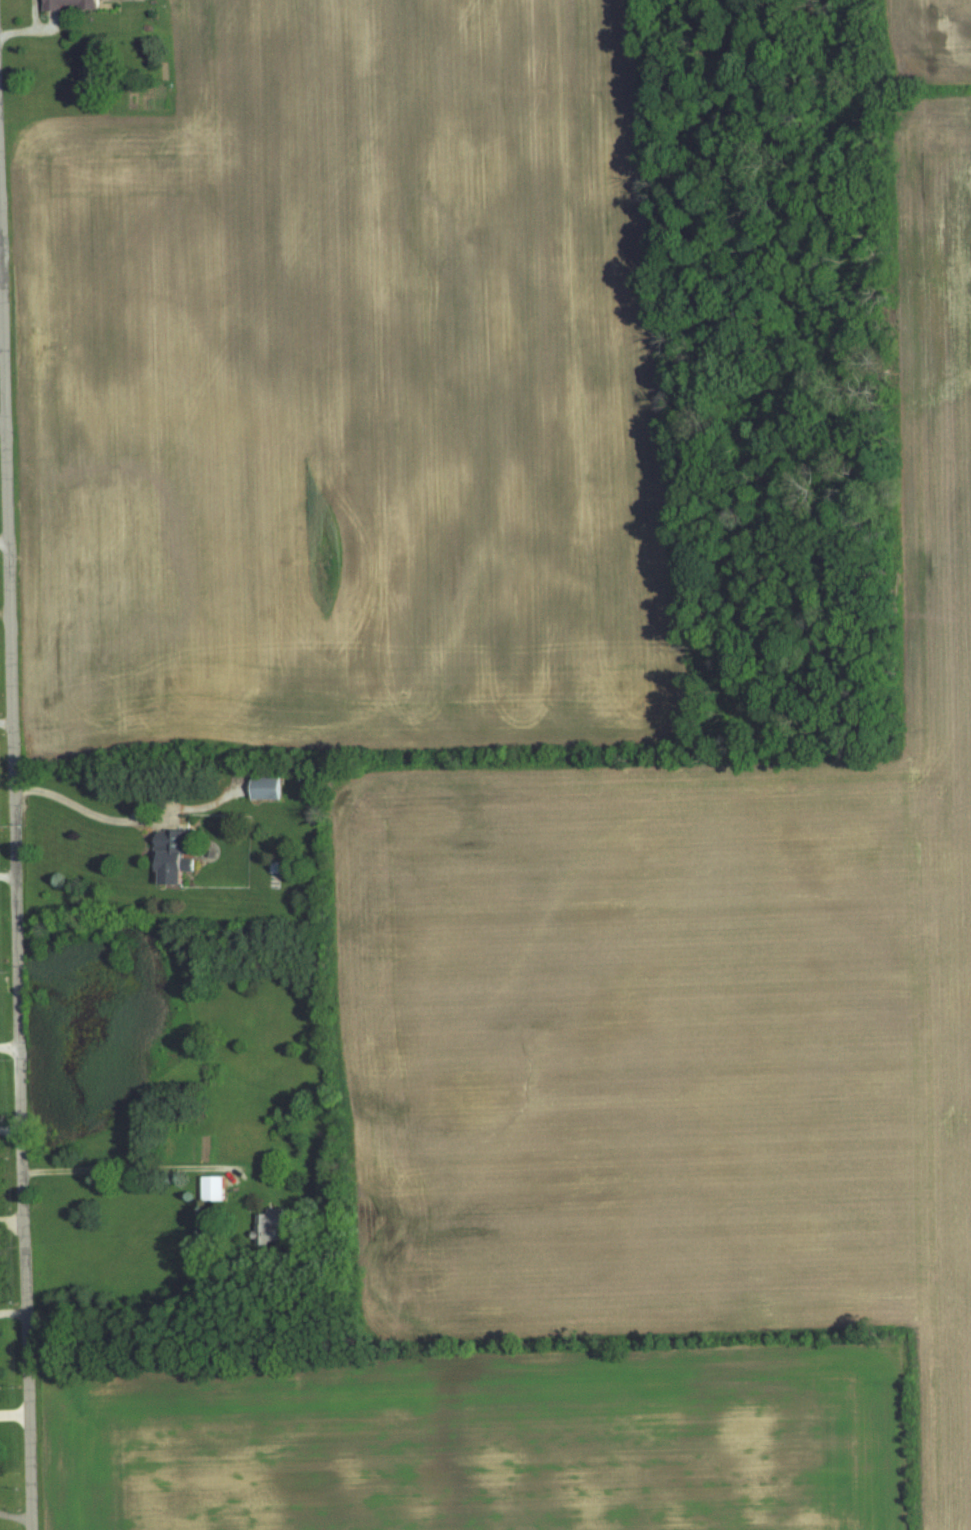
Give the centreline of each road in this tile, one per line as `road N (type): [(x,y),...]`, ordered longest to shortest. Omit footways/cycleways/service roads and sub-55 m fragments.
road 1 (residential): [(32,1529),(0,247)]

